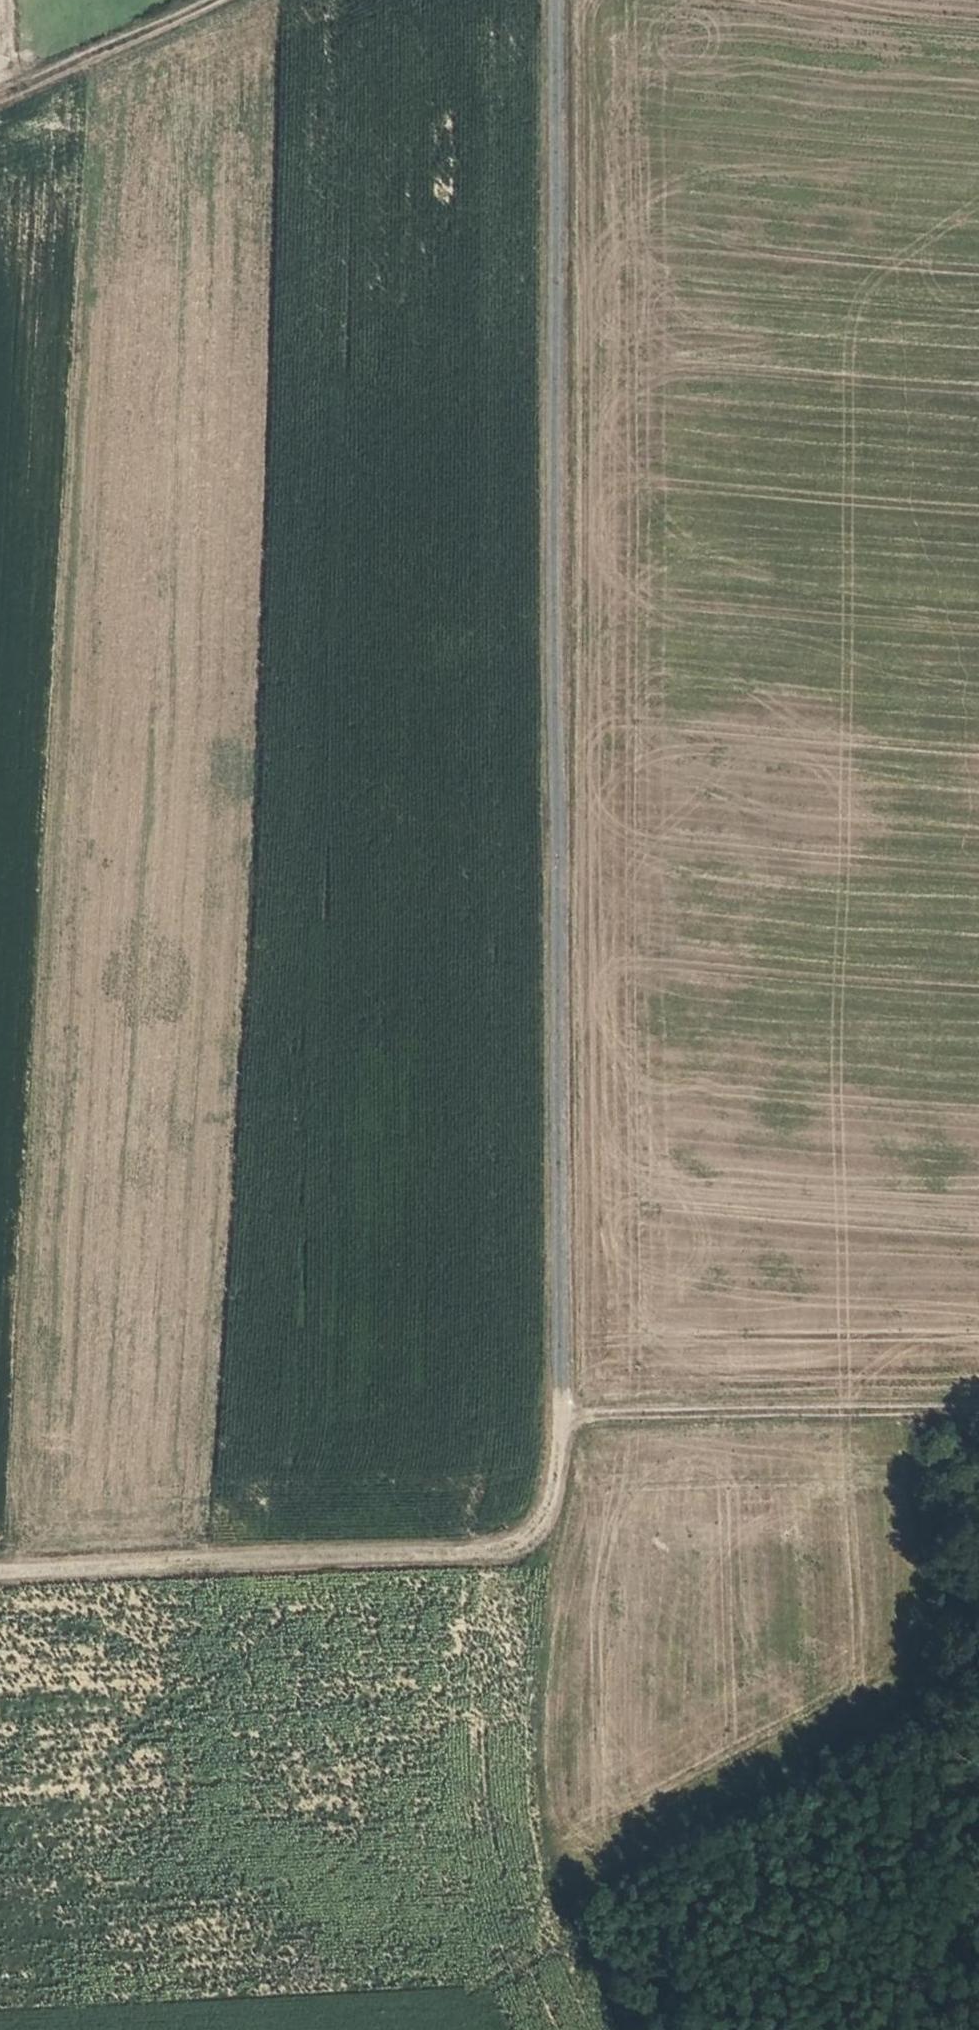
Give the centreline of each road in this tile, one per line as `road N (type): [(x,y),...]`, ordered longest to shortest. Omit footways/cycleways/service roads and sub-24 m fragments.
road 1 (track): [(566,0),(568,1411),(557,1492),(544,1528),(521,1549),(0,1571)]
road 2 (track): [(568,1411),(978,1413)]
road 3 (track): [(211,0),(0,97)]

